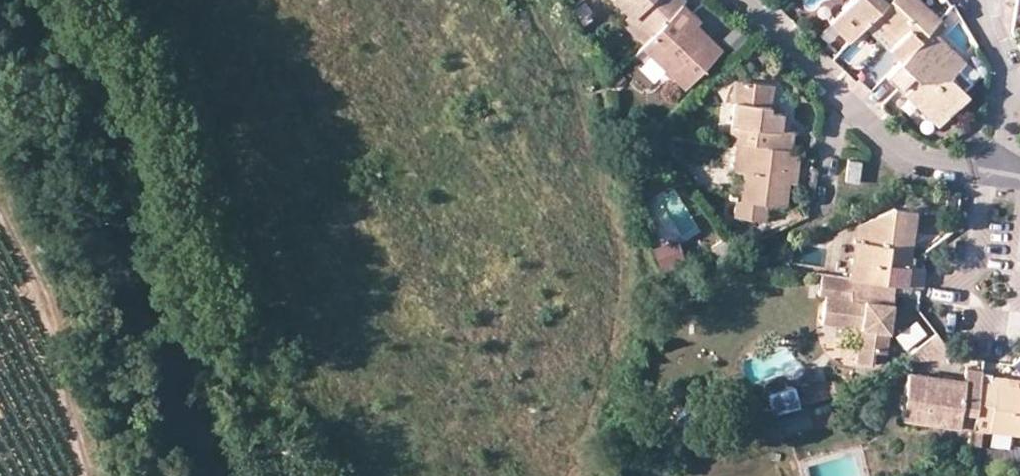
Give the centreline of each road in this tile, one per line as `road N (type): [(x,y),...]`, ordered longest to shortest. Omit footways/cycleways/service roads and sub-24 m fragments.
road 1 (track): [(534,0),(573,63),(630,262),(628,316),(581,475)]
road 2 (residential): [(742,0),(901,149),(987,175)]
road 3 (track): [(0,220),(29,270),(86,475)]
road 4 (residential): [(987,175),(976,259),(957,285),(989,329),(1019,301)]
road 5 (residential): [(987,175),(1000,104),(978,0)]

